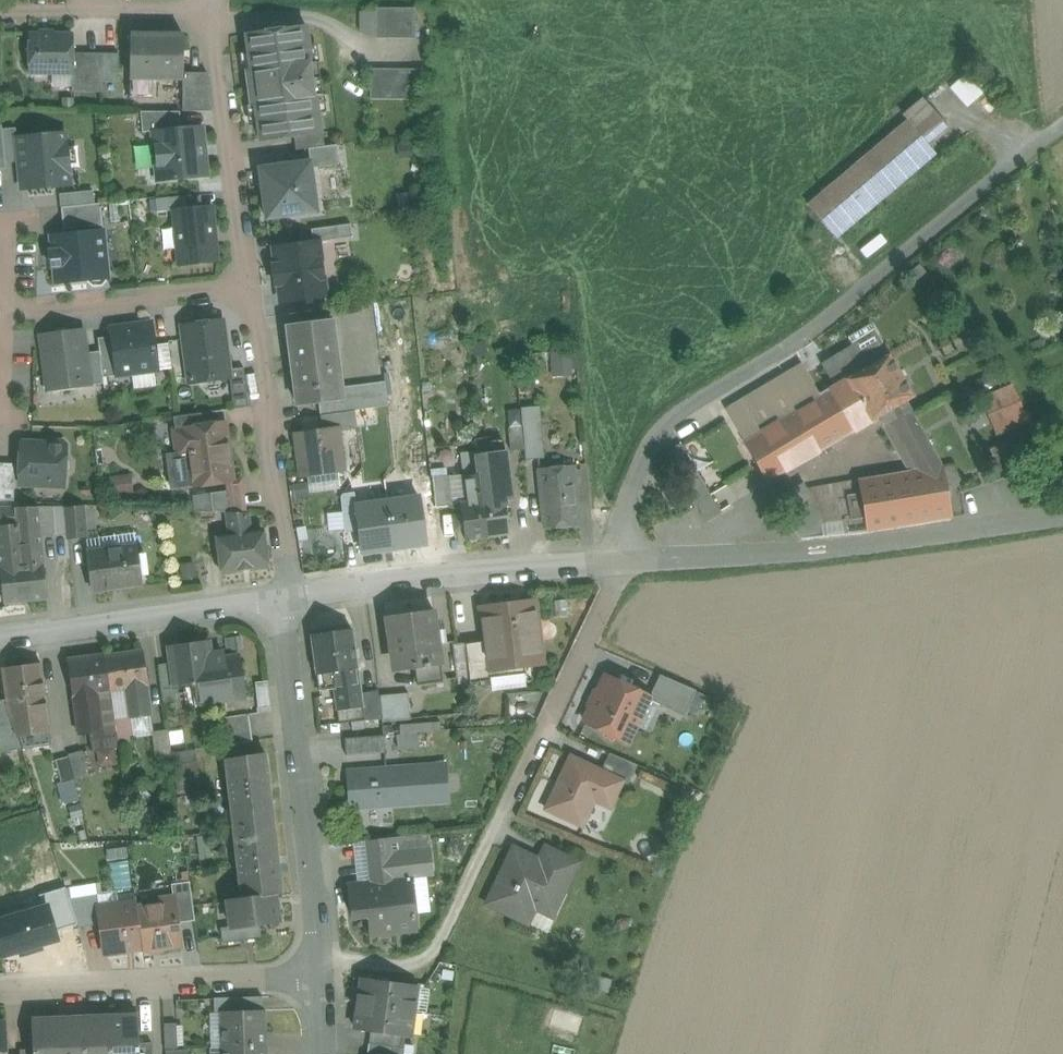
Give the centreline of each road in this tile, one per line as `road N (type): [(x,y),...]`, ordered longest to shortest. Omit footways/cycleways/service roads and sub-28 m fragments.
road 1 (residential): [(621,561),(633,486),(668,419),(819,330),(1062,127)]
road 2 (residential): [(1062,516),(859,546),(621,561)]
road 3 (residential): [(324,979),(293,598)]
road 4 (residential): [(621,561),(293,598)]
road 5 (residential): [(324,979),(0,990)]
road 6 (residential): [(293,598),(251,288)]
road 7 (residential): [(293,598),(0,633)]
road 8 (residential): [(251,288),(218,9)]
road 9 (residential): [(13,311),(251,288)]
road 10 (residential): [(0,7),(218,9)]

